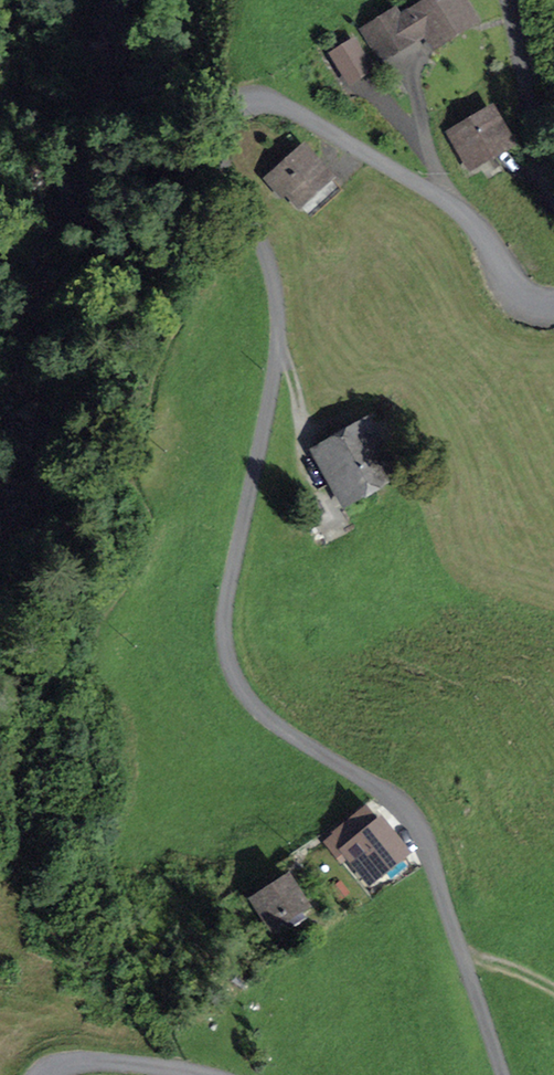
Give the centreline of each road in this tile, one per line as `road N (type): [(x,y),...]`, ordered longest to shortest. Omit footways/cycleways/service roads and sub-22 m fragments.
road 1 (track): [(553,310),(538,312),(513,291),(465,214),(309,119),(256,101),(228,115),(217,161),(221,184),(240,204),(278,303),(257,472),(220,629),(232,682),(270,733),(383,788),(425,828),(501,1074)]
road 2 (track): [(512,0),(553,177)]
road 3 (track): [(192,1074),(82,1062),(39,1074)]

